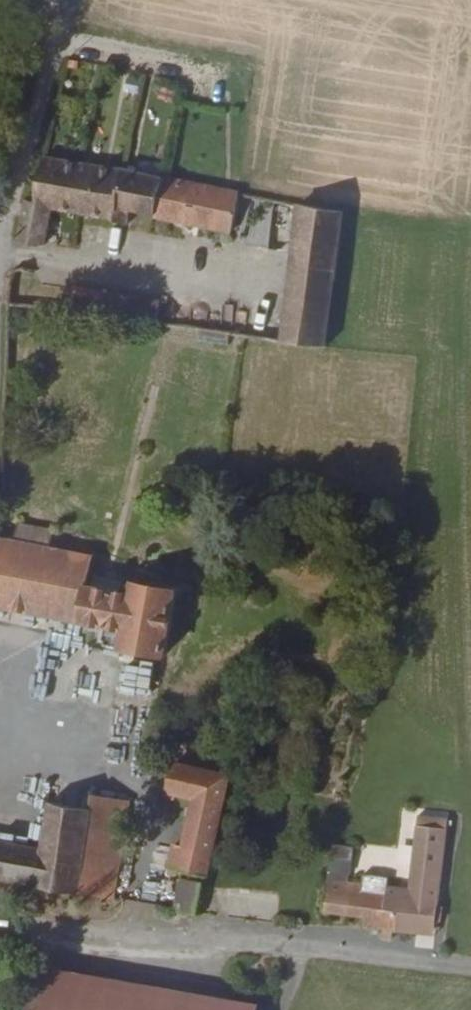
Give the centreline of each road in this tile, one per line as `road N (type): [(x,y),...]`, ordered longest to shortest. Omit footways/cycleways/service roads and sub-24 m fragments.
road 1 (track): [(0,923),(470,969)]
road 2 (unclassified): [(0,282),(5,212),(61,40)]

